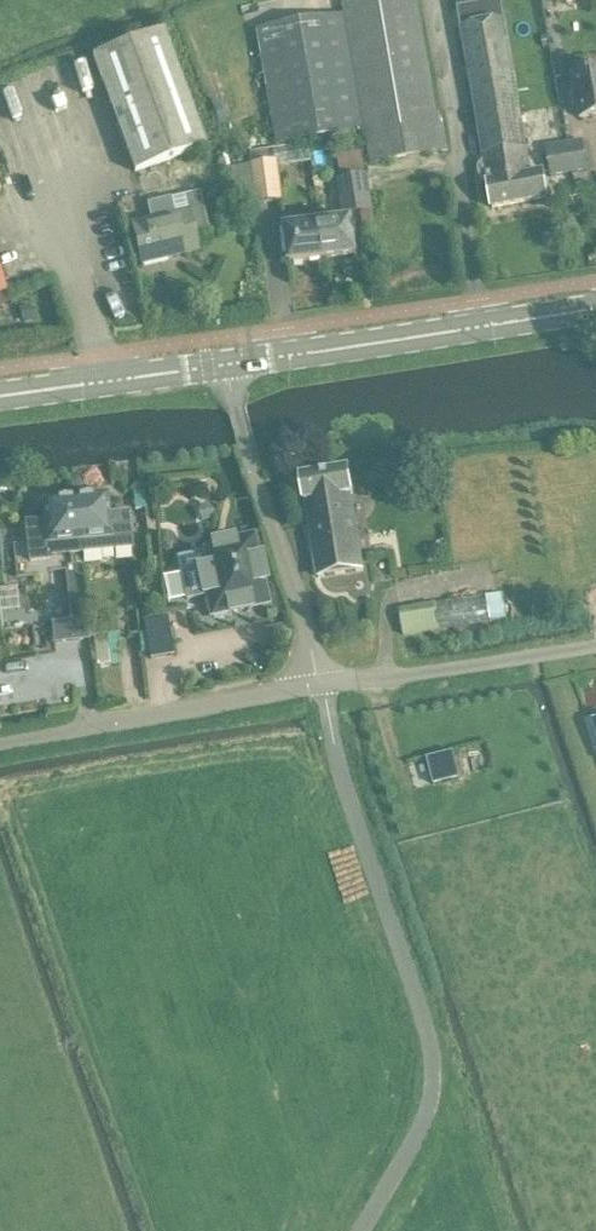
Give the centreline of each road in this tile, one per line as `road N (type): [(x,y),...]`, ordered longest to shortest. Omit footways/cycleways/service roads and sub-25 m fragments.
road 1 (tertiary): [(226,363),(595,312)]
road 2 (unclassified): [(323,687),(252,470),(226,363)]
road 3 (unclassified): [(0,743),(323,687)]
road 4 (unclassified): [(323,687),(595,643)]
road 5 (tertiary): [(0,394),(226,363)]

